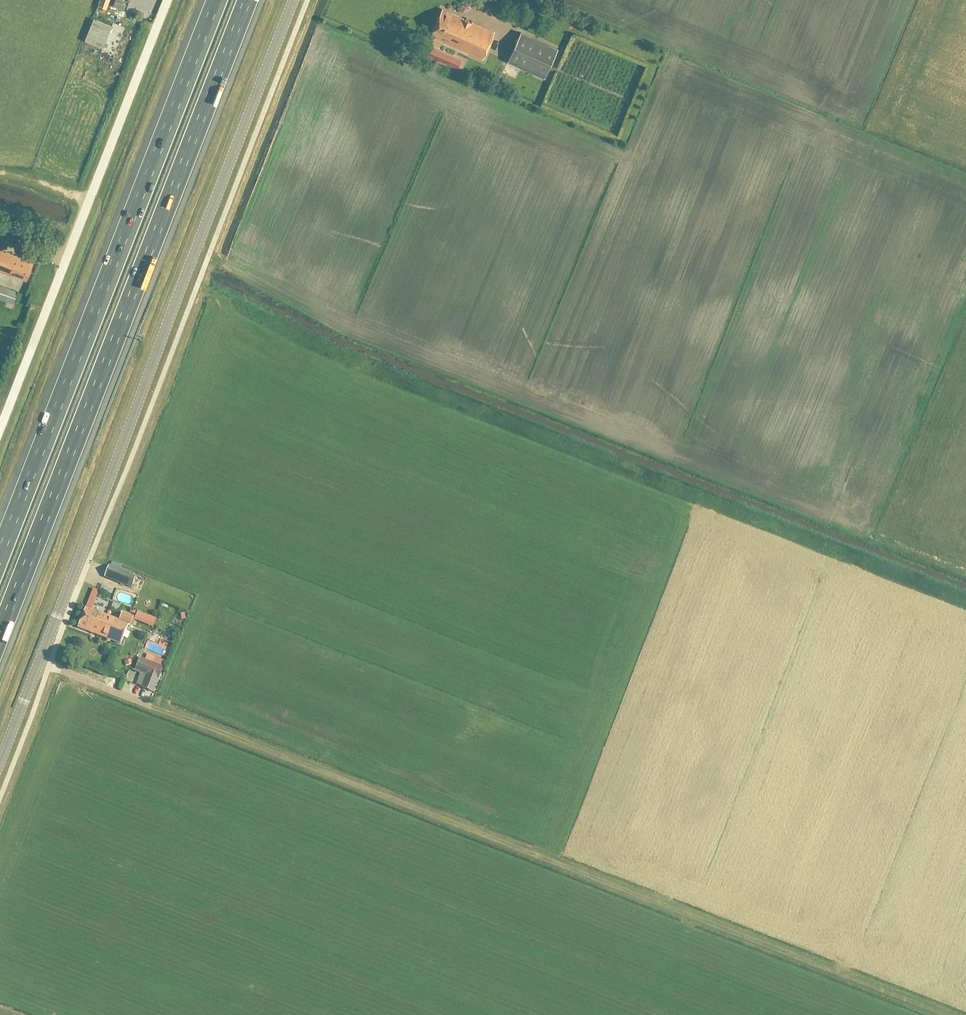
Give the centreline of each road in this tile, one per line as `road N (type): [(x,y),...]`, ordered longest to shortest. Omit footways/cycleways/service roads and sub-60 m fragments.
road 1 (track): [(951,1014),(39,662)]
road 2 (unclassified): [(0,762),(294,0)]
road 3 (motorway): [(0,639),(249,0)]
road 4 (motorway): [(217,0),(0,556)]
road 5 (unclassified): [(0,429),(167,0)]

